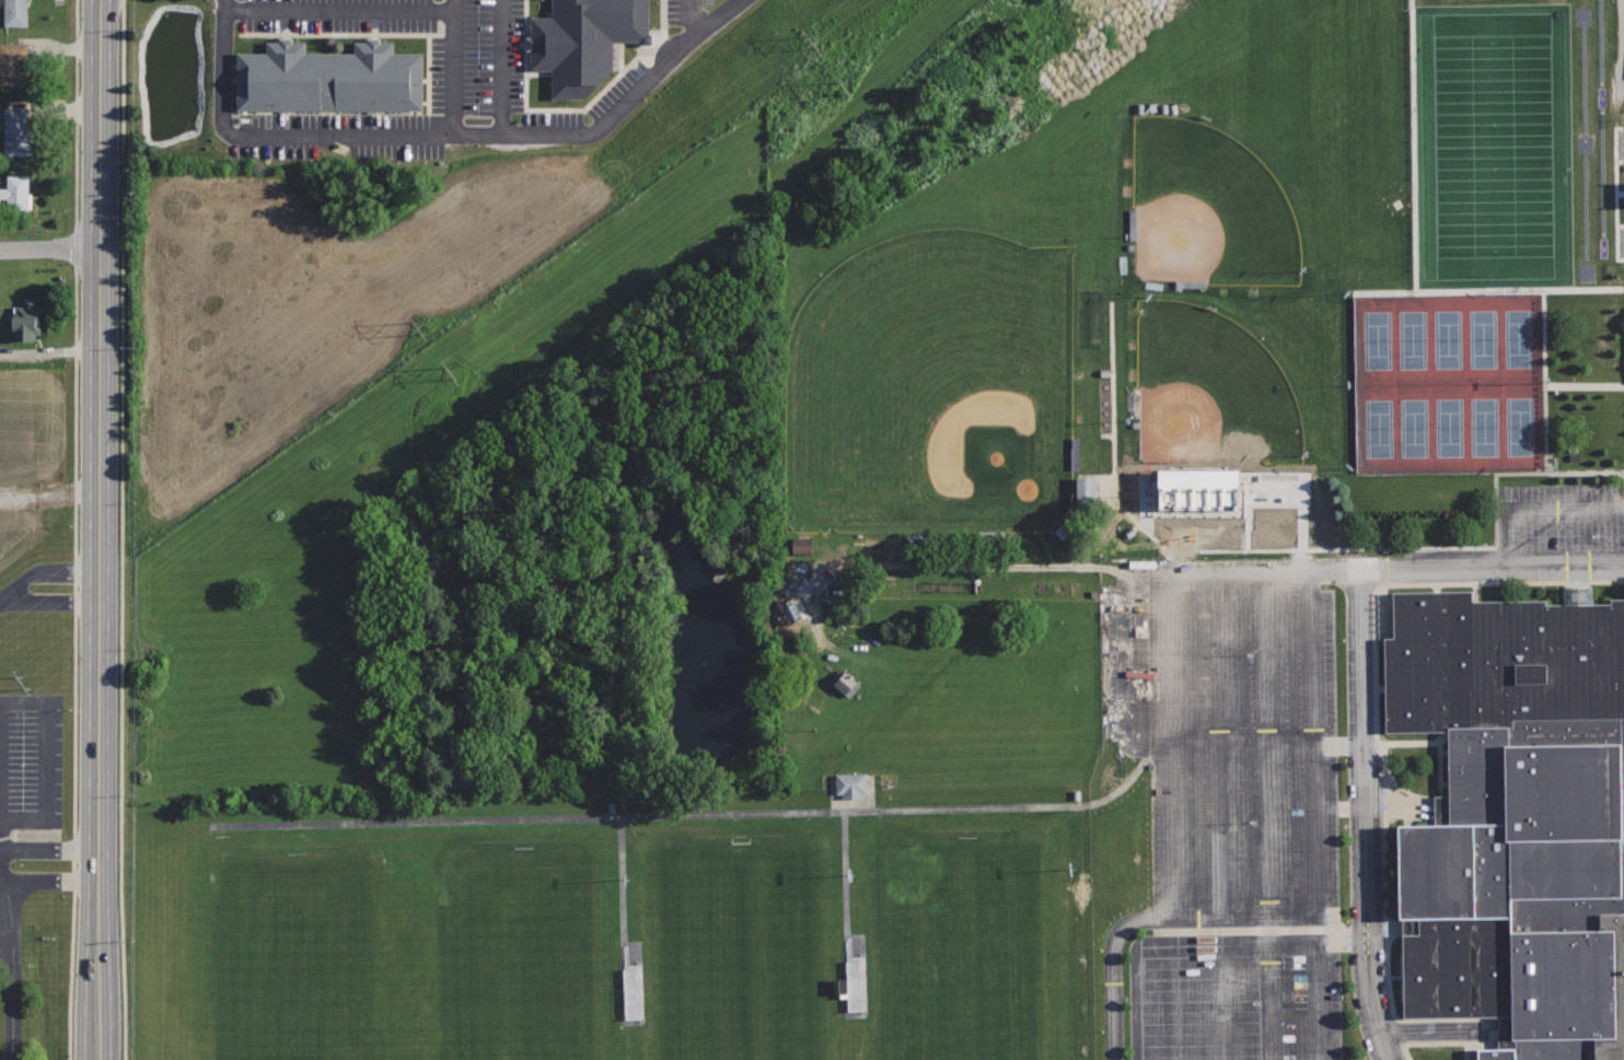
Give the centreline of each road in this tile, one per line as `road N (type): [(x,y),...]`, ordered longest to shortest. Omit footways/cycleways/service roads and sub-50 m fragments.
road 1 (secondary): [(101,0),(98,1059)]

